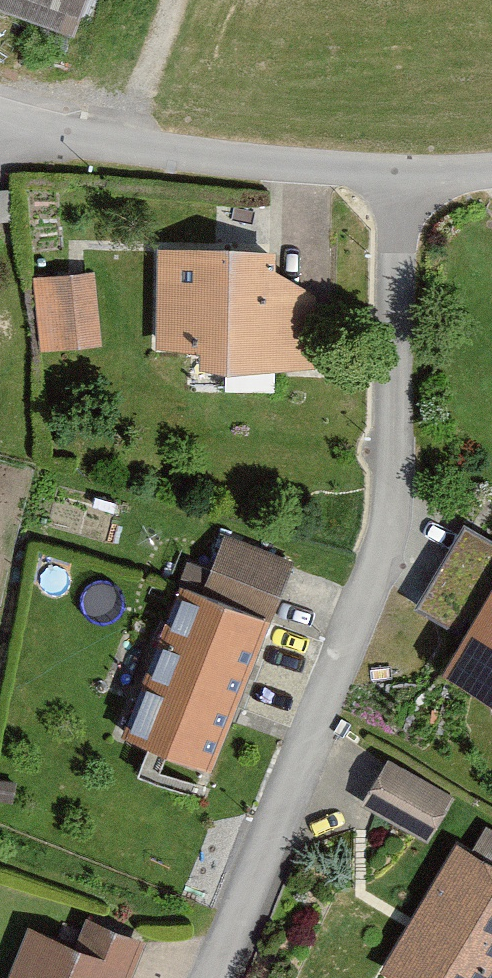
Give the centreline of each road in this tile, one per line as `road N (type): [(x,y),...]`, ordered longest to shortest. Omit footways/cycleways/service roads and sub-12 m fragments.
road 1 (residential): [(412,176),(401,539),(219,977)]
road 2 (unclassified): [(0,134),(350,179),(412,176)]

